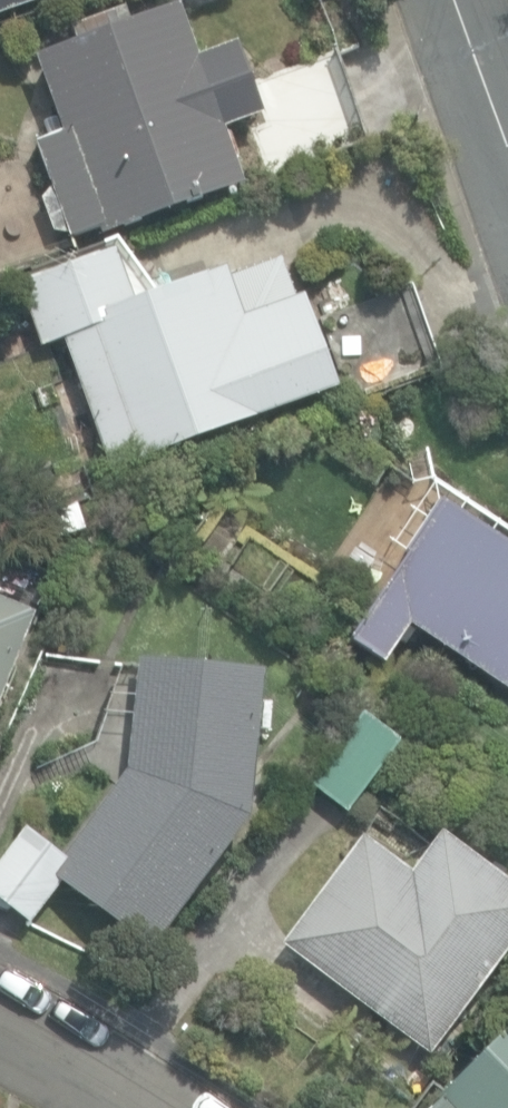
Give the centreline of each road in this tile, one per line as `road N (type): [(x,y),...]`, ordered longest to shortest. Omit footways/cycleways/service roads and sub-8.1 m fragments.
road 1 (residential): [(0,1021),(136,1107)]
road 2 (tertiary): [(456,0),(507,147)]

